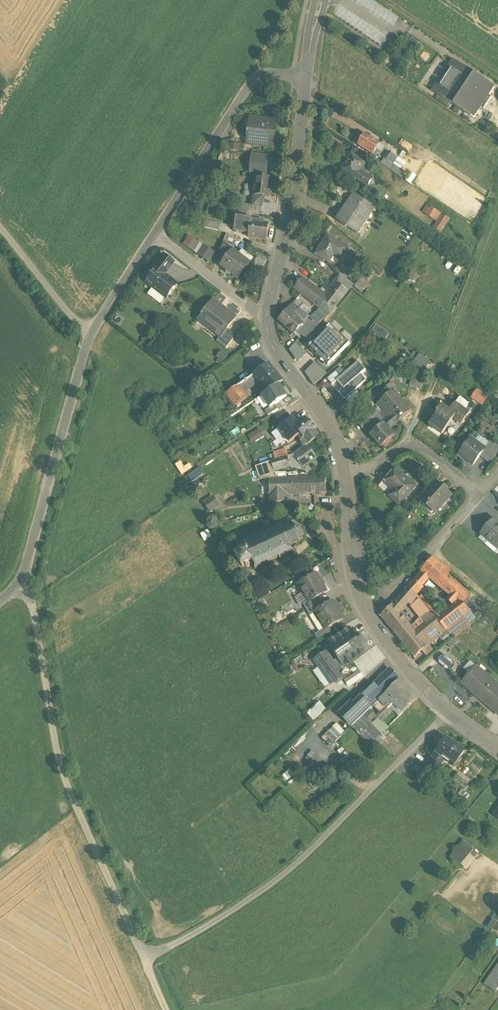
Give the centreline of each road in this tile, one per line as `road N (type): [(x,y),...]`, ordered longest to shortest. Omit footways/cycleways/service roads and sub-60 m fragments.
road 1 (track): [(18,580),(33,606),(58,758),(144,958)]
road 2 (track): [(144,958),(268,887),(449,713)]
road 3 (tertiary): [(497,748),(401,666),(370,618),(351,566),(346,474)]
road 4 (unclassified): [(88,335),(27,558),(0,598)]
road 5 (tertiary): [(265,317),(306,76)]
road 6 (residential): [(306,76),(273,73),(251,84),(154,234)]
road 7 (tertiary): [(346,474),(336,435),(273,348),(265,317)]
road 8 (track): [(436,364),(497,200)]
road 9 (residential): [(477,492),(407,441),(346,474)]
road 10 (track): [(0,226),(88,335)]
road 11 (residential): [(154,234),(265,317)]
road 12 (residential): [(391,599),(477,492)]

